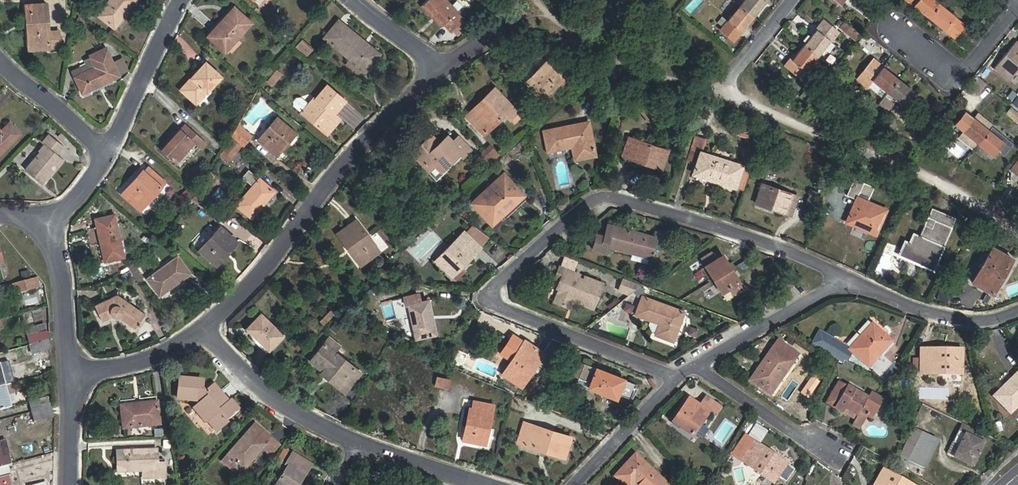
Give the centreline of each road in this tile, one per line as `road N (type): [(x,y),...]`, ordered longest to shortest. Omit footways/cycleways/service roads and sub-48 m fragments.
road 1 (residential): [(678,378),(493,296),(584,211),(617,191),(848,279)]
road 2 (residential): [(208,330),(443,66)]
road 3 (residential): [(208,330),(275,394),(361,442)]
road 4 (residential): [(848,279),(953,316),(1017,312)]
road 5 (residential): [(696,366),(848,279)]
road 6 (residential): [(1017,7),(960,78),(896,25)]
road 7 (residential): [(114,147),(191,0)]
road 8 (residential): [(696,366),(832,451)]
road 9 (residential): [(76,370),(58,218)]
road 10 (residential): [(0,56),(114,147)]
road 11 (residential): [(580,484),(678,378)]
road 12 (residential): [(76,370),(141,361),(208,330)]
road 13 (residential): [(361,442),(484,484)]

